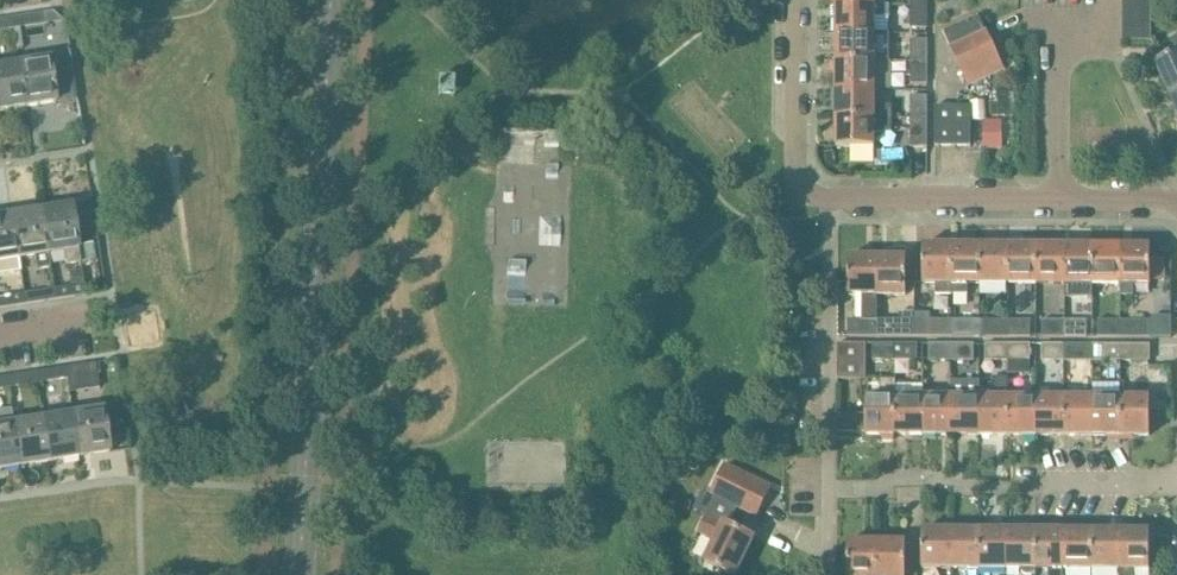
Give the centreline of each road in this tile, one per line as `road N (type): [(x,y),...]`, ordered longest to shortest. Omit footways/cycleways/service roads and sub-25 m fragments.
road 1 (tertiary): [(300,574),(331,0)]
road 2 (residential): [(830,574),(833,198)]
road 3 (residential): [(1061,199),(833,198)]
road 4 (residential): [(833,198),(813,198),(797,179),(798,0)]
road 5 (residential): [(1061,199),(1061,37),(1111,38)]
road 6 (residential): [(1048,478),(1176,477)]

